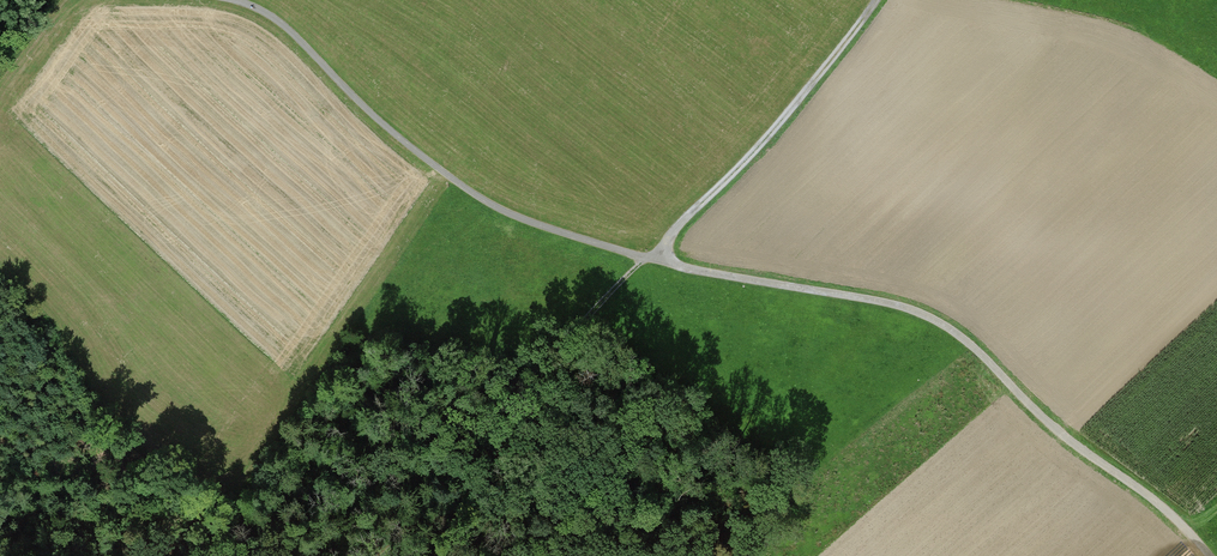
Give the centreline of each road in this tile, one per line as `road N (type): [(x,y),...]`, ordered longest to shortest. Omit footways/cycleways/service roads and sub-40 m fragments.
road 1 (track): [(1209,555),(1169,512),(1054,429),(946,325),(901,306),(649,259)]
road 2 (track): [(649,259),(494,201),(448,170),(289,25),(233,0)]
road 3 (track): [(649,259),(595,310),(492,476),(416,555)]
road 4 (track): [(878,0),(769,139),(649,259)]

